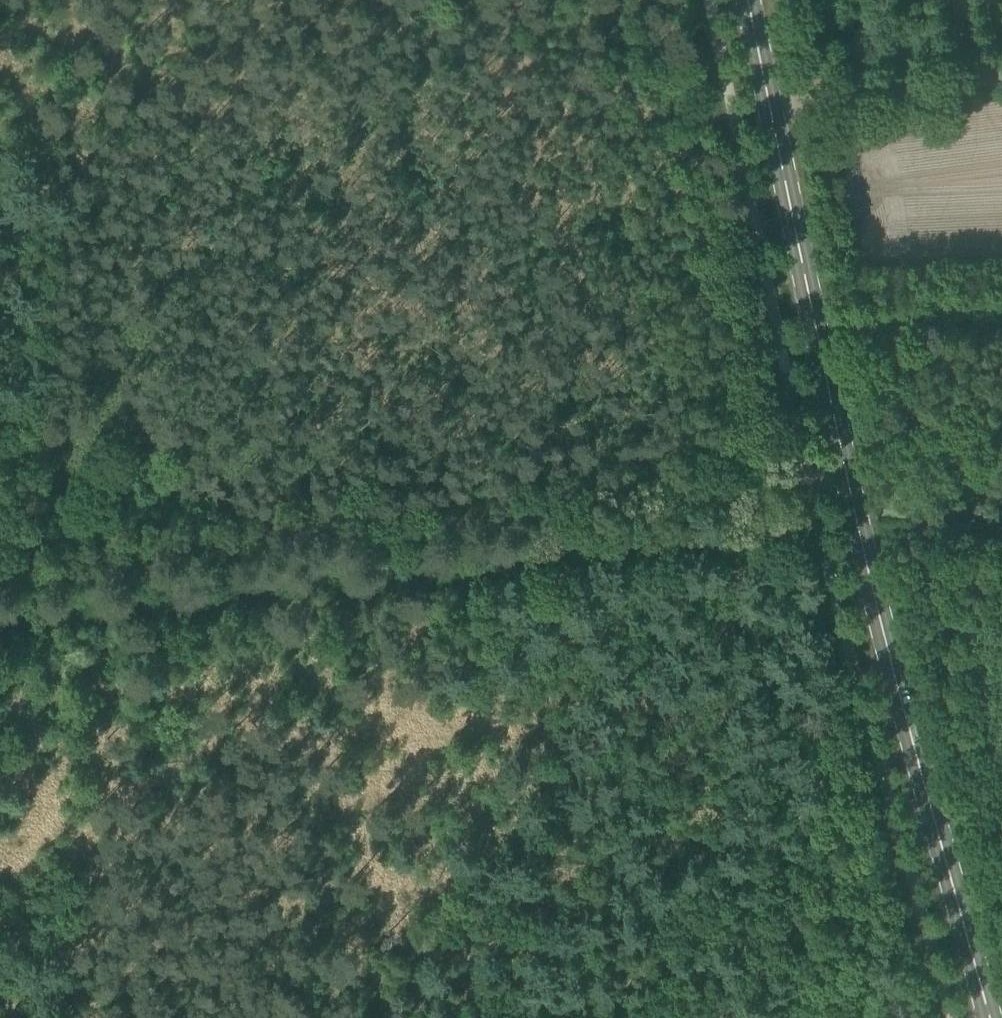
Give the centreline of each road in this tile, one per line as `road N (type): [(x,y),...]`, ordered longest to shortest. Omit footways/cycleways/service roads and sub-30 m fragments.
road 1 (primary): [(985,1017),(894,694),(747,0)]
road 2 (track): [(0,572),(247,543),(595,479),(807,455)]
road 3 (track): [(812,325),(1001,308)]

